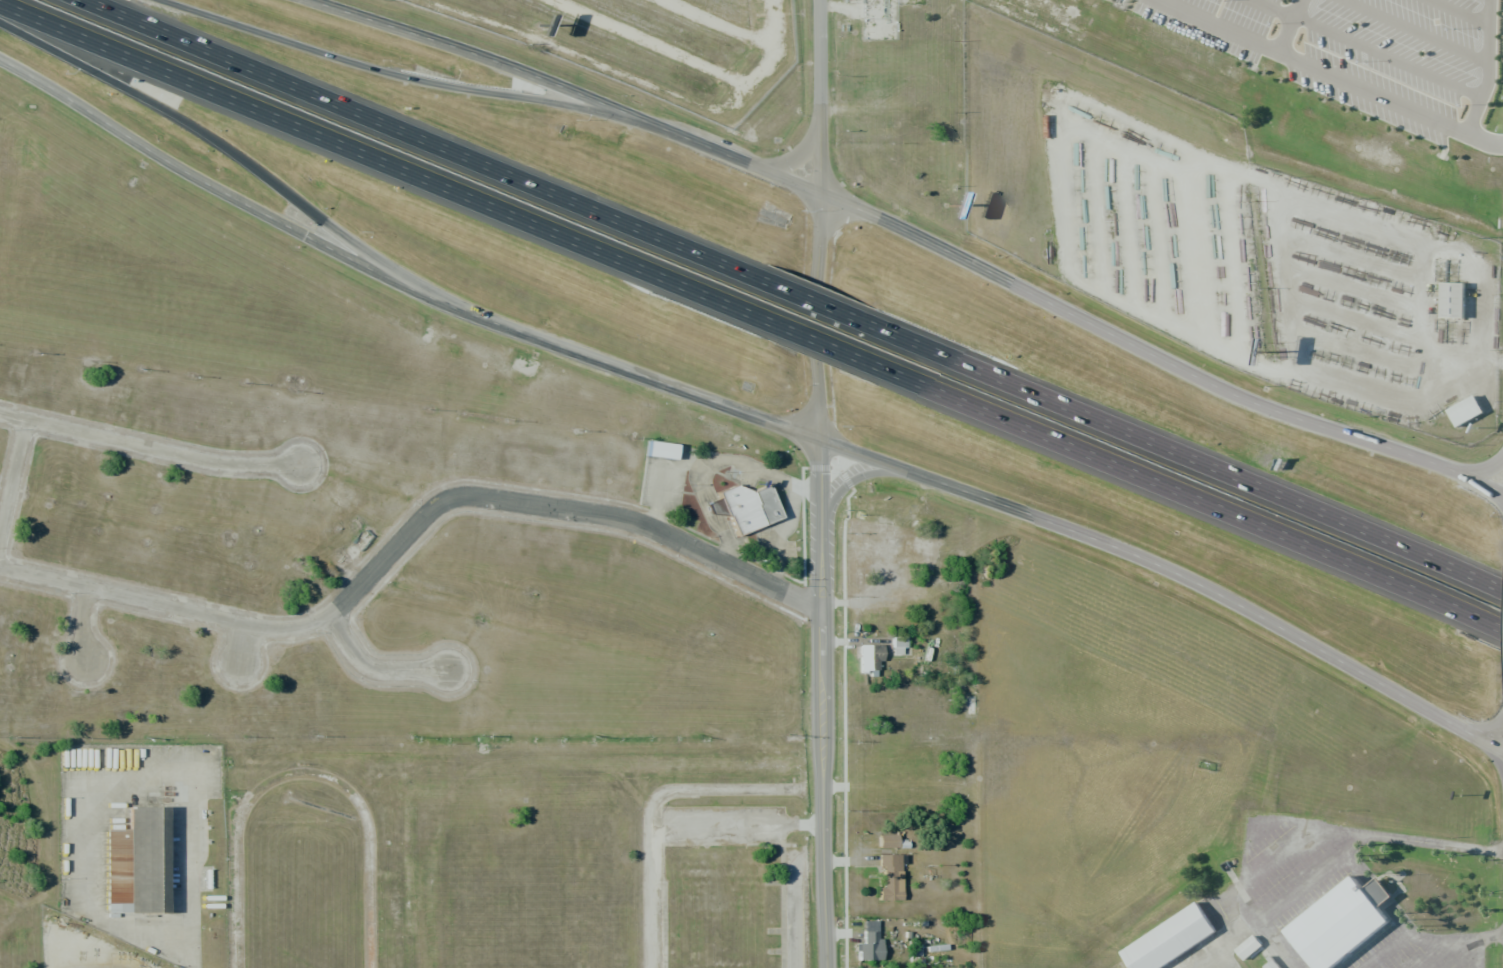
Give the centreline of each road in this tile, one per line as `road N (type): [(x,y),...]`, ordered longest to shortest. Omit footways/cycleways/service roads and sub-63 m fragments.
road 1 (secondary): [(0,62),(231,201),(461,310),(1080,532),(1206,587),(1502,750)]
road 2 (tertiary): [(819,0),(824,967)]
road 3 (residential): [(823,606),(638,518),(452,494),(337,616),(292,630),(0,567)]
road 4 (motorway): [(0,3),(770,325)]
road 5 (secondary): [(1502,493),(1212,382),(820,193)]
road 6 (motorway): [(770,279),(102,0)]
road 7 (secondary): [(820,193),(305,0)]
road 8 (motorway): [(0,19),(167,104),(461,310)]
road 9 (motorway): [(636,118),(374,70),(145,0)]
road 10 (motorway): [(1356,523),(897,332)]
road 11 (motorway): [(900,380),(1349,568)]
road 12 (residential): [(305,462),(234,462),(0,416)]
road 13 (motorway): [(1349,568),(1502,635)]
road 14 (motorway): [(1502,588),(1356,523)]
road 15 (motorway): [(770,325),(900,380)]
road 16 (residential): [(337,616),(372,662),(453,670)]
road 17 (motorway): [(897,332),(770,279)]
road 18 (residential): [(0,553),(31,422)]

